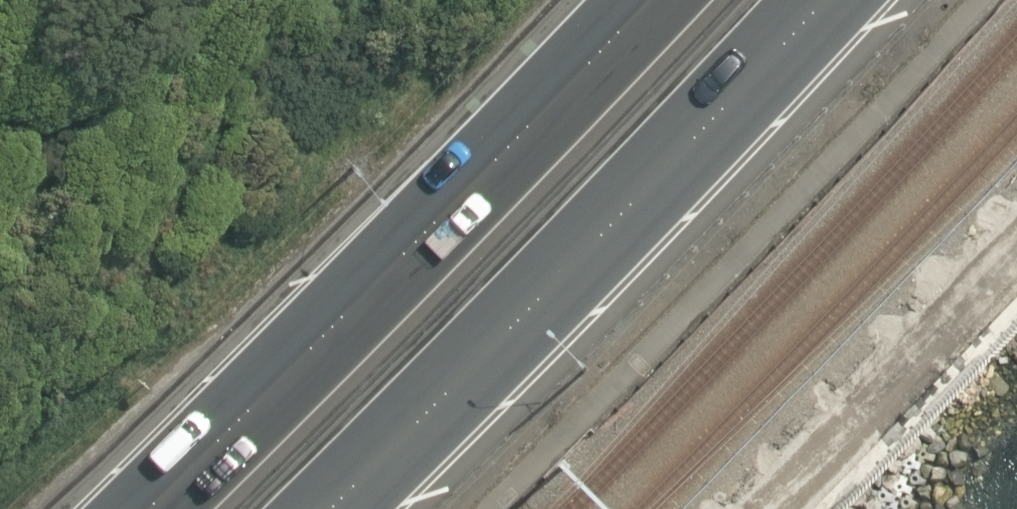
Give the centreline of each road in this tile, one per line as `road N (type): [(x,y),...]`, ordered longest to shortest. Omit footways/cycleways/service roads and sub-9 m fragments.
road 1 (trunk): [(211,508),(713,0)]
road 2 (trunk): [(866,0),(767,115),(372,508)]

